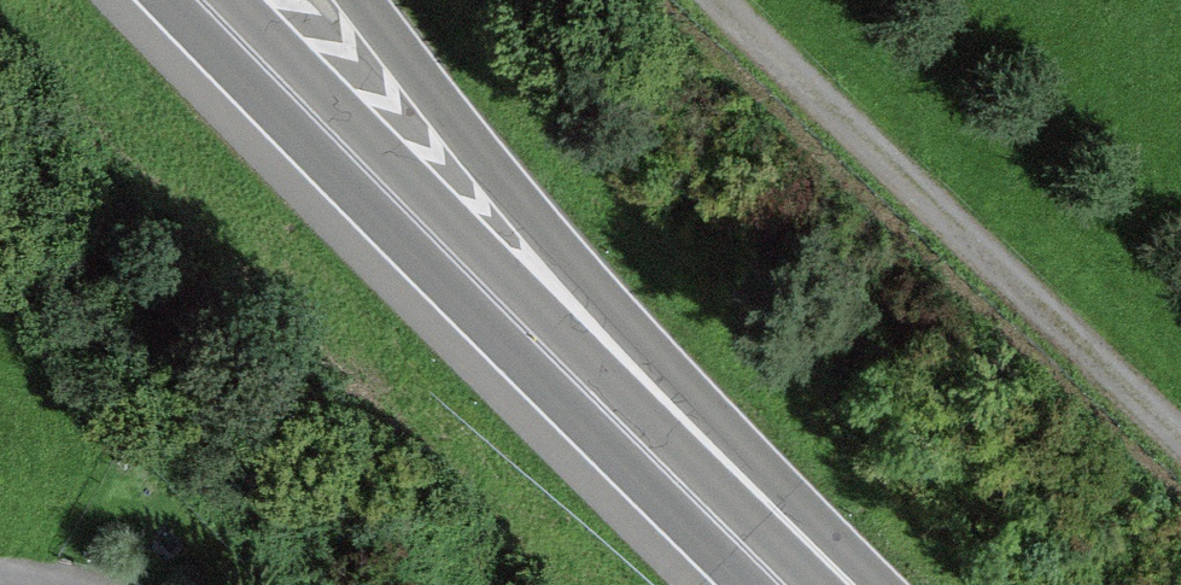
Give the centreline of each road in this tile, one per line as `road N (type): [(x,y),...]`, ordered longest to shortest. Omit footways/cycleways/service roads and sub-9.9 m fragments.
road 1 (trunk): [(202,0),(375,182),(785,584)]
road 2 (trunk): [(810,584),(365,0)]
road 3 (track): [(755,0),(1180,403)]

